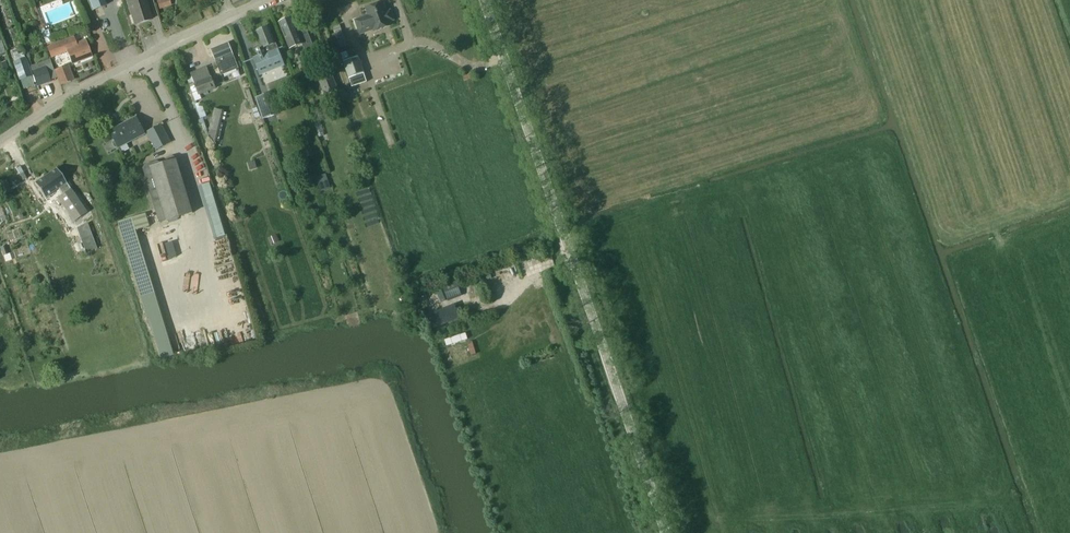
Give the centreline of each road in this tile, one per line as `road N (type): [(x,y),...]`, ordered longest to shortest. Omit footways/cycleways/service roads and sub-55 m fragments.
road 1 (unclassified): [(663,532),(486,0)]
road 2 (unclassified): [(0,150),(59,105),(280,0)]

